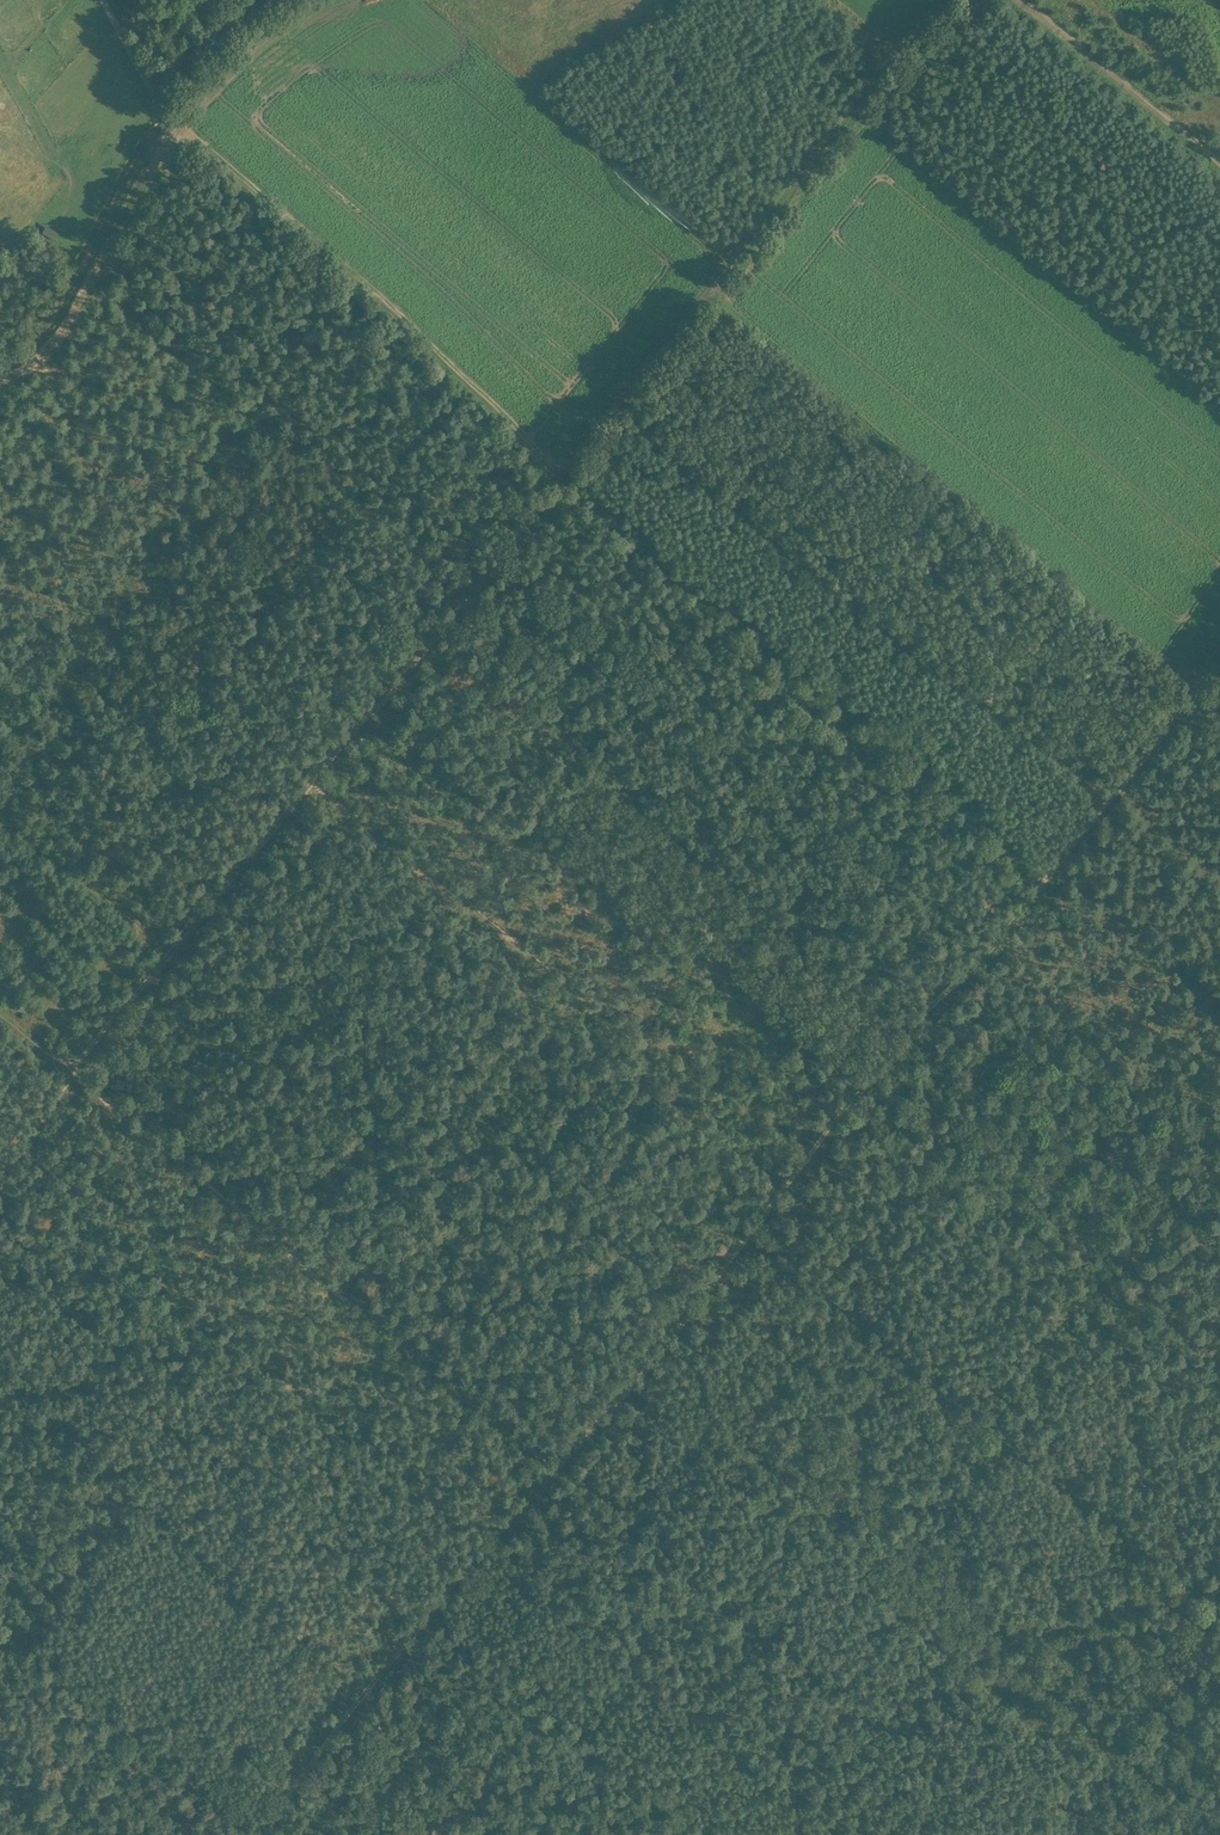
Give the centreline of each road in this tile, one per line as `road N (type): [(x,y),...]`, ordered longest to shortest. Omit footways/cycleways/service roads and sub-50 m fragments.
road 1 (track): [(710,1290),(1120,791),(1219,647)]
road 2 (track): [(472,583),(0,1174)]
road 3 (track): [(953,0),(472,583)]
road 4 (track): [(0,1024),(553,1471)]
road 5 (track): [(569,459),(247,175),(182,127),(154,97),(103,0)]
road 6 (track): [(1109,797),(622,402)]
road 7 (track): [(254,1834),(553,1471)]
road 8 (track): [(681,1834),(967,1663)]
road 9 (track): [(1027,0),(1219,166)]
road 10 (track): [(553,1471),(710,1290)]
road 11 (track): [(178,952),(71,882),(0,817)]
road 12 (track): [(327,1744),(422,1757),(497,1834)]

